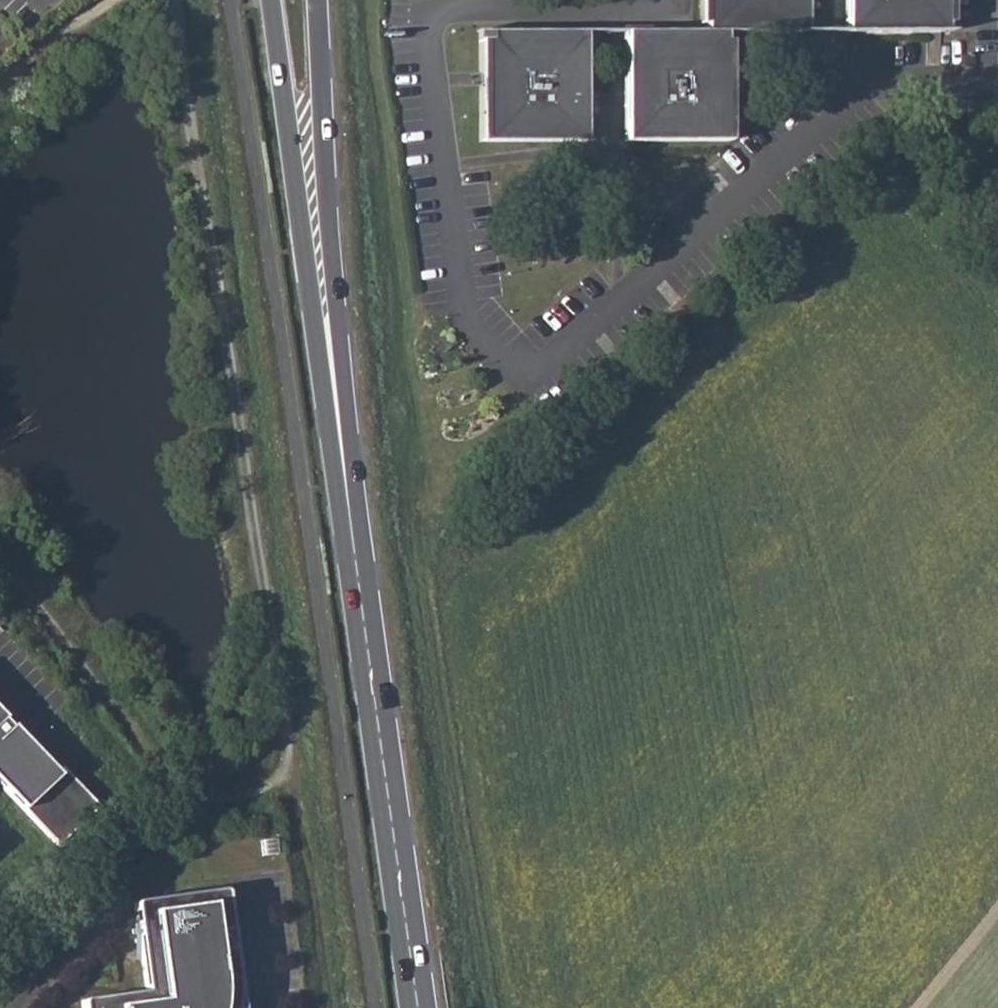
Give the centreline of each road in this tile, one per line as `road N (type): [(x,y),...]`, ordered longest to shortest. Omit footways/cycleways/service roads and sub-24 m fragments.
road 1 (secondary): [(416,1007),(343,442)]
road 2 (secondary): [(276,0),(343,442)]
road 3 (secondary): [(343,442),(321,0)]

